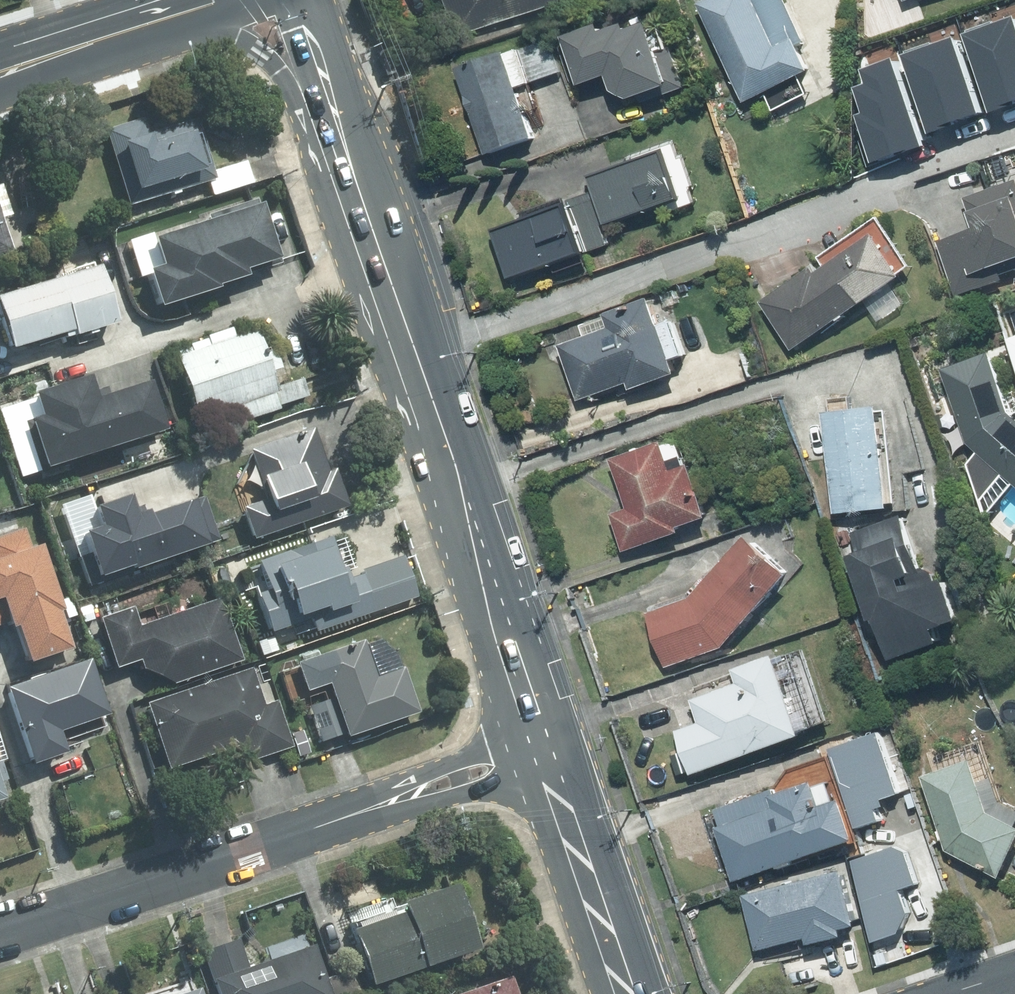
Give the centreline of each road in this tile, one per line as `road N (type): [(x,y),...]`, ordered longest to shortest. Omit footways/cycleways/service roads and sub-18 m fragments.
road 1 (secondary): [(291,0),(535,732)]
road 2 (residential): [(0,931),(314,829)]
road 3 (primary): [(0,74),(235,0)]
road 4 (residential): [(314,829),(535,732)]
road 5 (residential): [(548,772),(314,829)]
road 6 (secondary): [(548,772),(627,993)]

